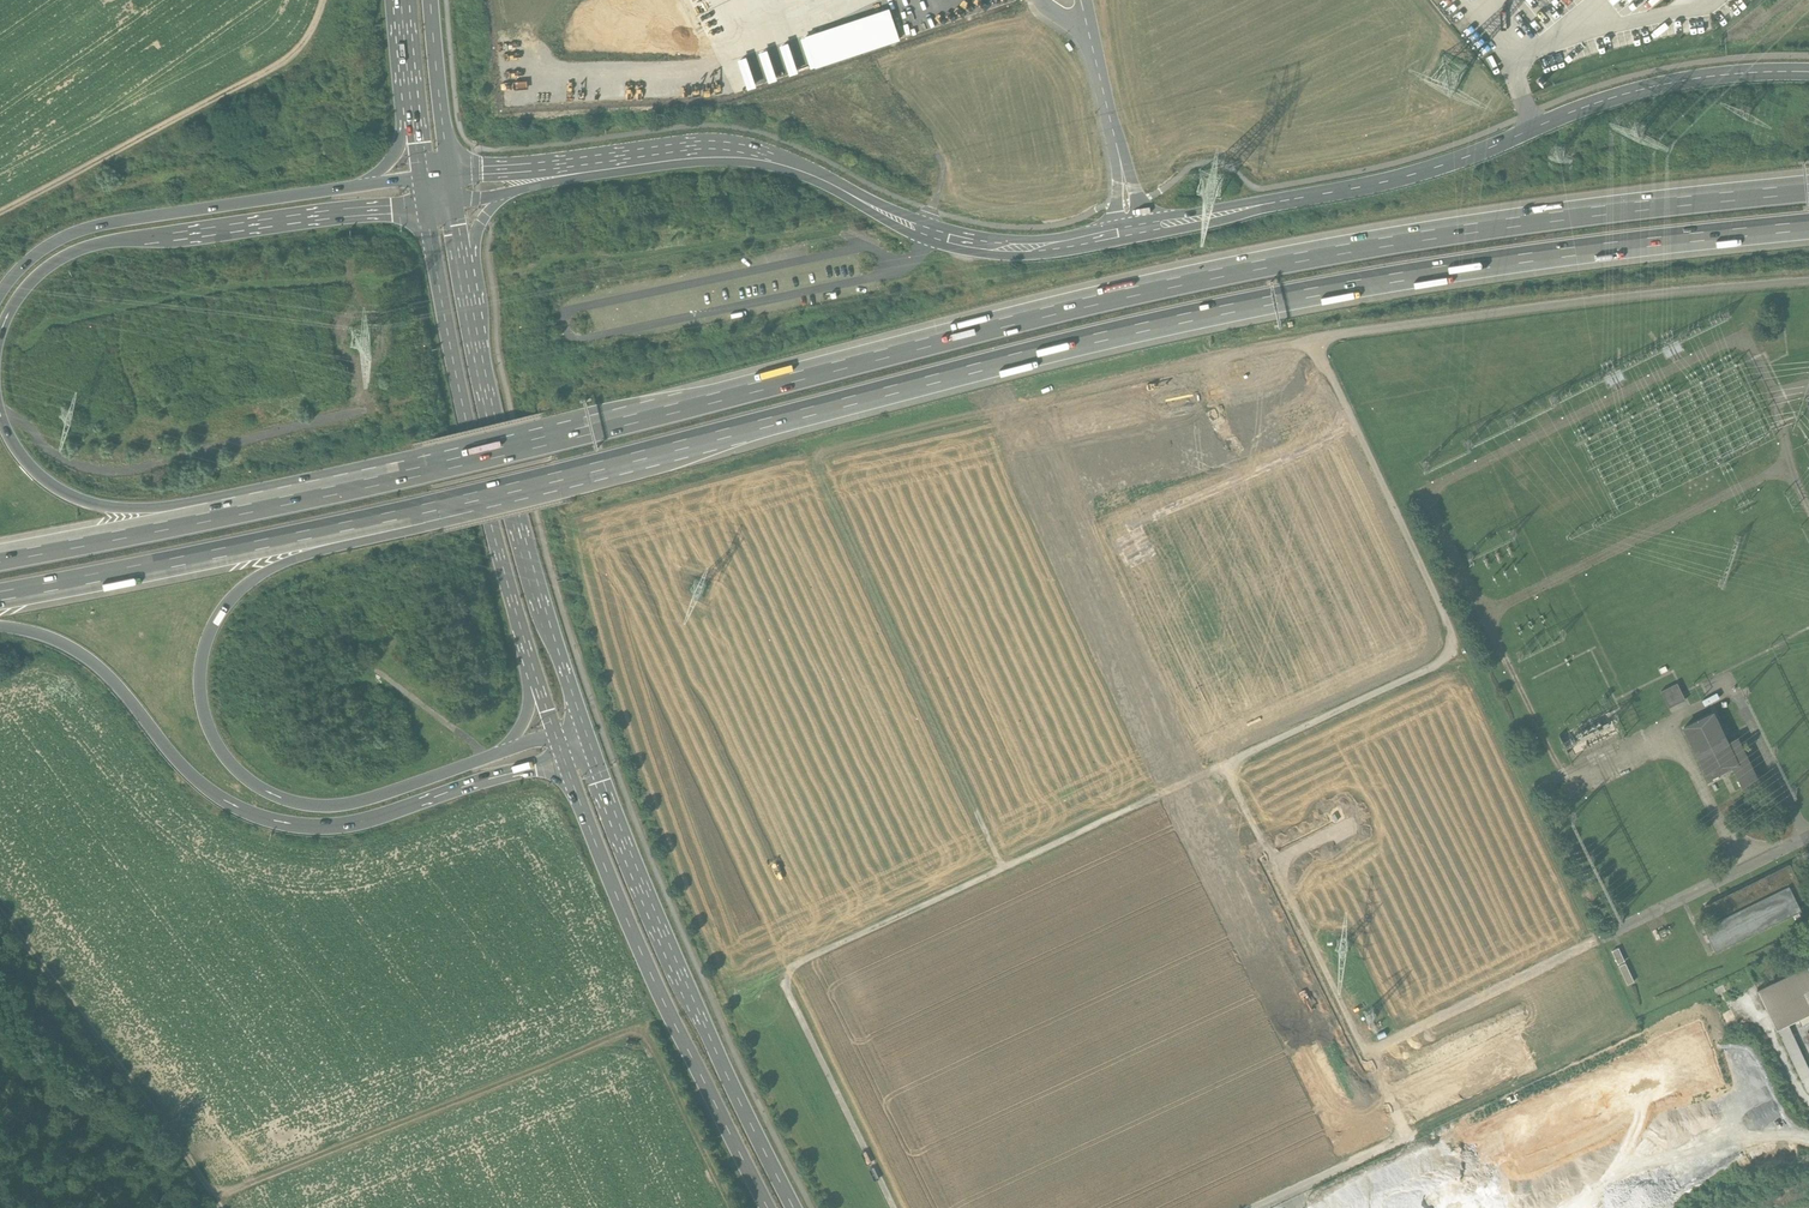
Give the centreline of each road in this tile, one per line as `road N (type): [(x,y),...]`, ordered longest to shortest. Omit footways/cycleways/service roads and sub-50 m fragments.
road 1 (motorway): [(1808,191),(1403,239),(1128,292),(556,438),(210,515)]
road 2 (motorway): [(378,517),(1134,334),(1408,282),(1808,233)]
road 3 (track): [(1808,279),(1315,337),(1454,638),(1446,659),(1218,765)]
road 4 (track): [(1218,765),(770,968),(887,1207)]
road 5 (unclassified): [(1129,232),(1434,169),(1656,86),(1808,72)]
road 6 (track): [(216,1198),(620,1034),(651,1045),(734,1207)]
road 7 (motorway): [(0,626),(48,638),(89,659),(190,774),(244,810),(283,823),(352,824),(564,761)]
road 8 (motorway): [(508,752),(363,801),(311,805),(248,780),(216,742),(203,709),(201,665),(227,602),(272,567),(378,517)]
road 9 (unclassified): [(532,177),(719,151),(786,164),(960,242),(1024,248),(1129,232)]
road 10 (track): [(1315,337),(811,450)]
road 11 (primary): [(793,1207),(695,1009),(587,737)]
road 12 (primary): [(564,761),(706,1093),(767,1207)]
road 13 (primary): [(587,737),(506,472),(461,264)]
road 14 (primary): [(425,210),(487,510),(534,675)]
road 15 (motorway): [(0,339),(30,286),(86,250),(425,210)]
road 16 (track): [(995,866),(811,450)]
road 17 (track): [(0,213),(271,68),(295,51),(323,0)]
road 18 (motorway): [(366,188),(92,228),(37,256),(0,294)]
road 19 (motorway): [(0,596),(378,517)]
road 20 (track): [(0,913),(221,1207)]
road 21 (track): [(1364,1050),(1218,765)]
road 22 (track): [(1238,1207),(1398,1135),(1395,1110),(1364,1050)]
road 23 (track): [(1364,1050),(1602,934)]
road 24 (motorway): [(210,515),(104,506),(66,494),(22,457),(0,415)]
road 25 (motorway): [(210,515),(0,556)]
road 26 (residential): [(1129,232),(1124,178),(1086,26)]
road 27 (secondary): [(450,177),(431,0)]
road 28 (secondary): [(402,0),(416,123)]

